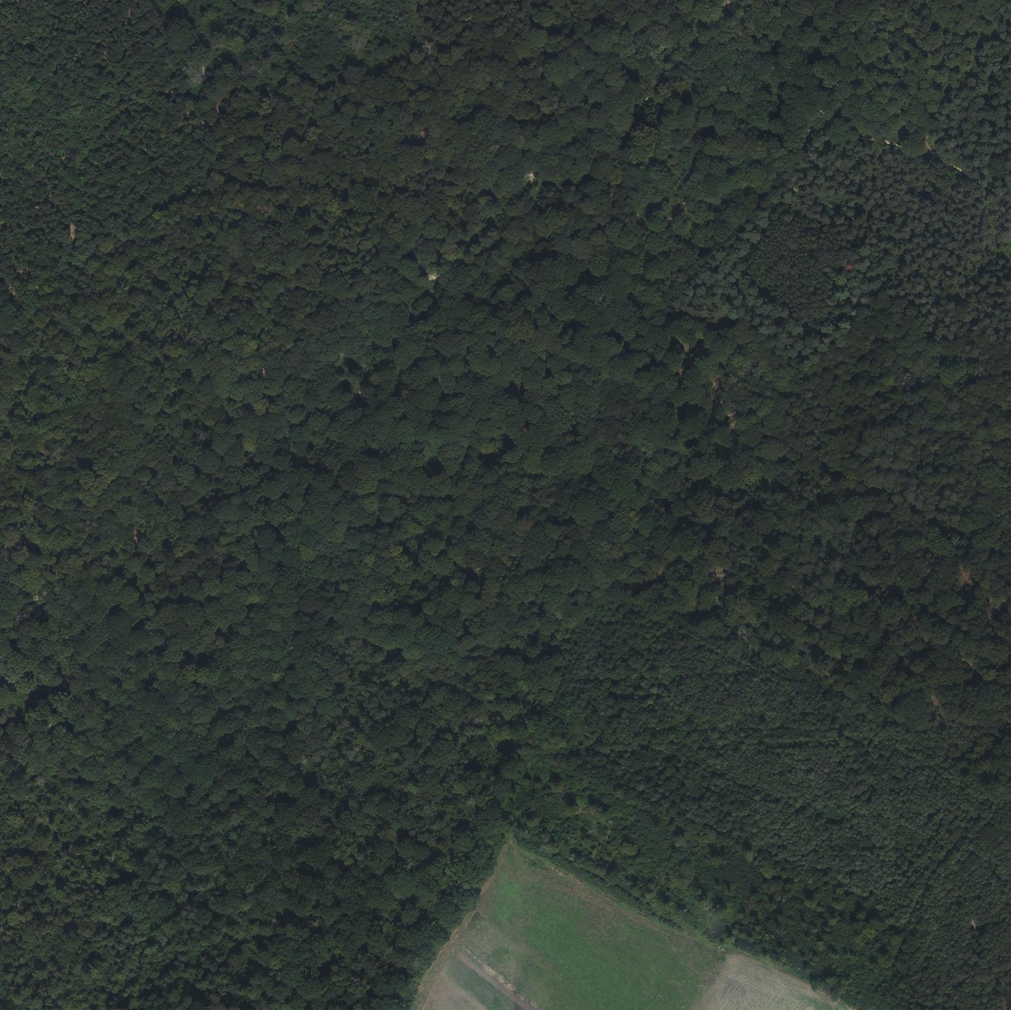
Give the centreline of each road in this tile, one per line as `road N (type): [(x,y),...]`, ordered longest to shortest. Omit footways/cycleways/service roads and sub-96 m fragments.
road 1 (track): [(824,0),(396,602),(80,749),(32,751),(0,764)]
road 2 (track): [(0,313),(496,0)]

